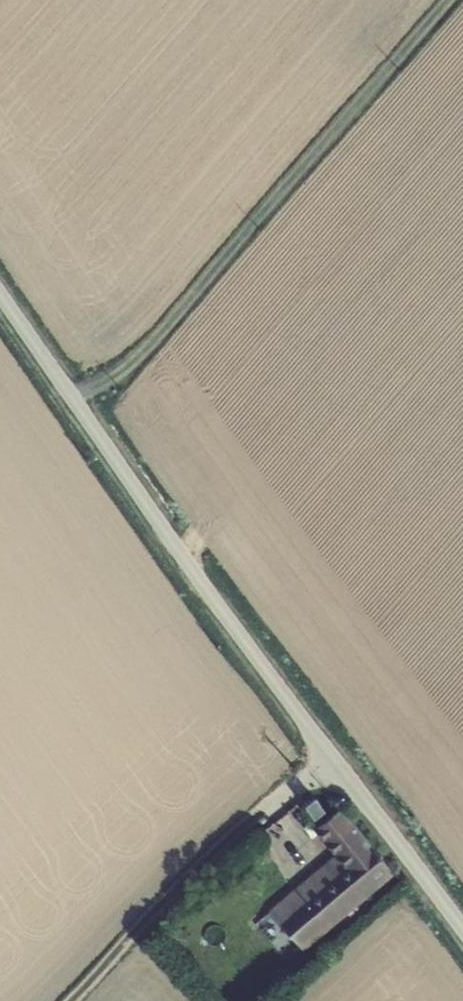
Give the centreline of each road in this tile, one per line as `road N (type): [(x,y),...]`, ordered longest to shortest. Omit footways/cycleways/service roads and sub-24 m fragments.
road 1 (unclassified): [(0,293),(203,584),(462,932)]
road 2 (track): [(73,399),(142,353),(448,0)]
road 3 (track): [(79,1000),(179,885),(330,756)]

